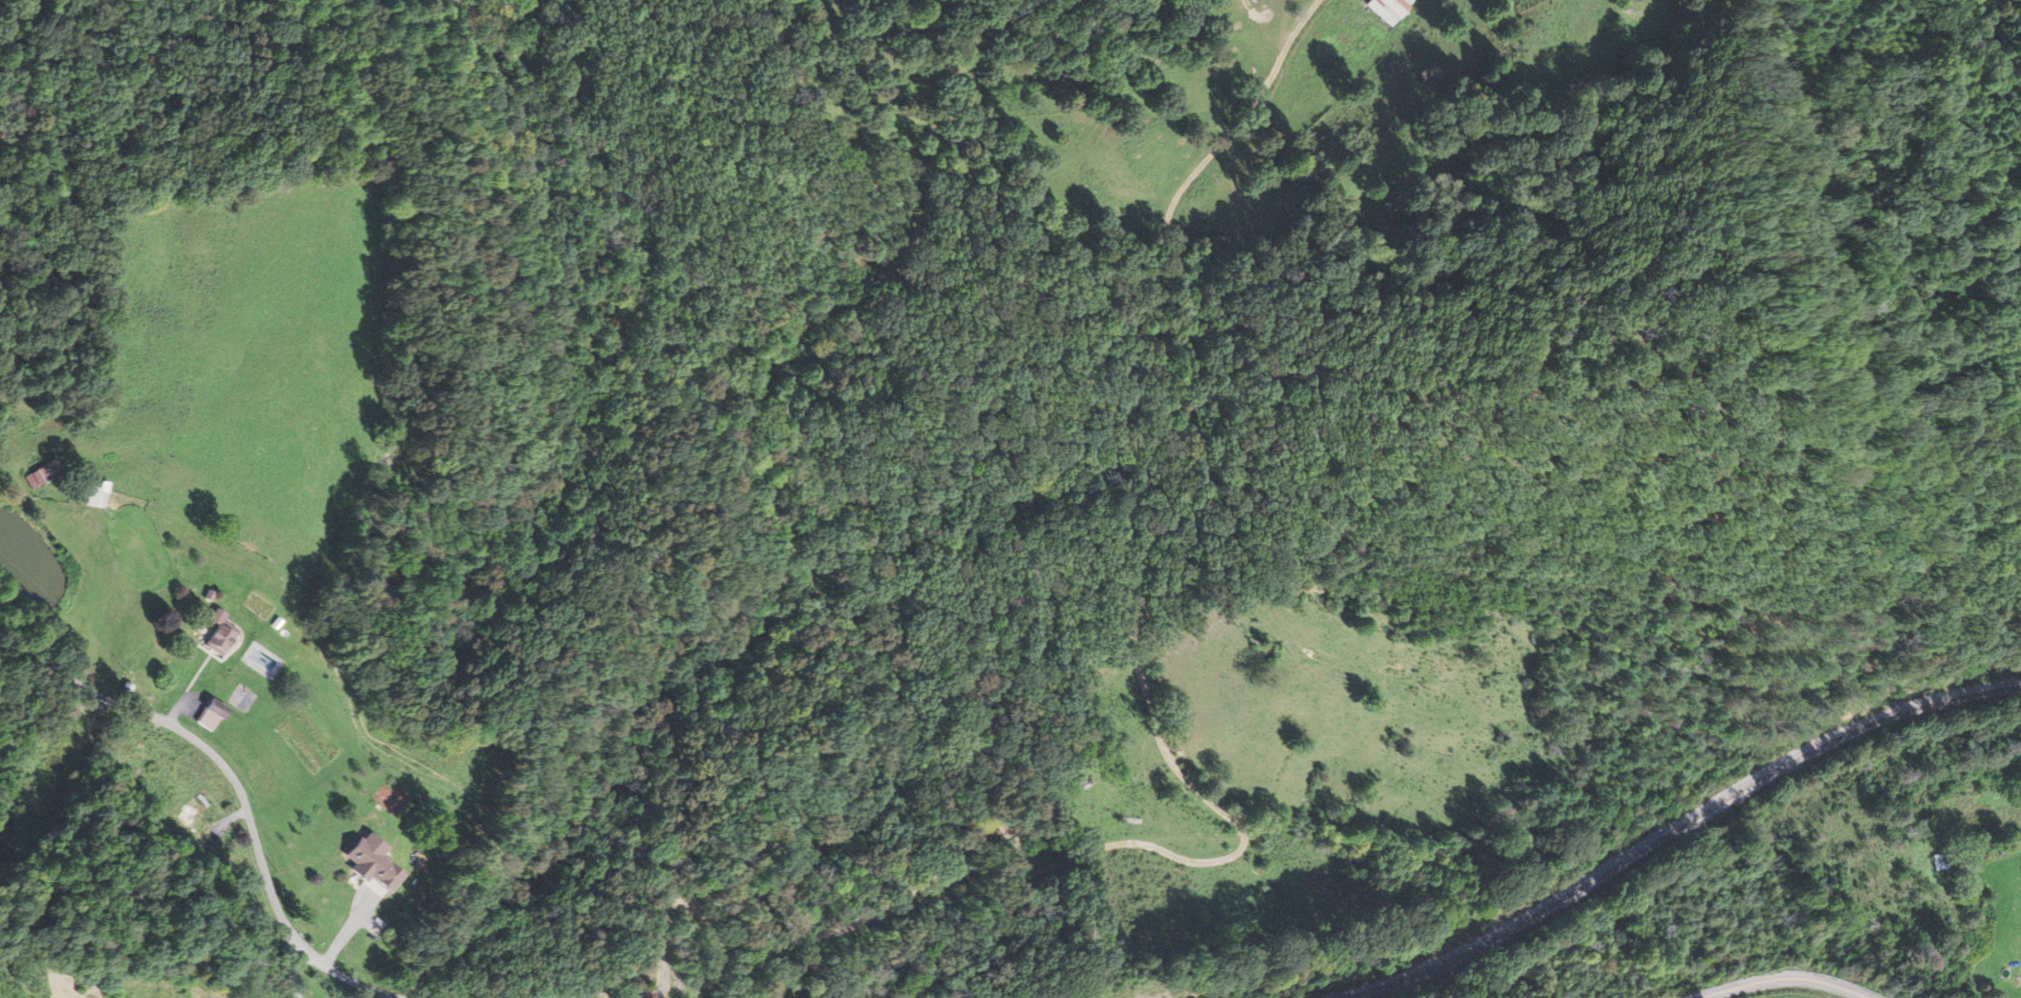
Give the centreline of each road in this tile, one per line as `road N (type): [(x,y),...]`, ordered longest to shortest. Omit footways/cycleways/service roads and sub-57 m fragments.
road 1 (residential): [(392,997),(300,948),(242,793),(210,751),(0,635)]
road 2 (residential): [(1868,997),(1799,977),(1692,997)]

